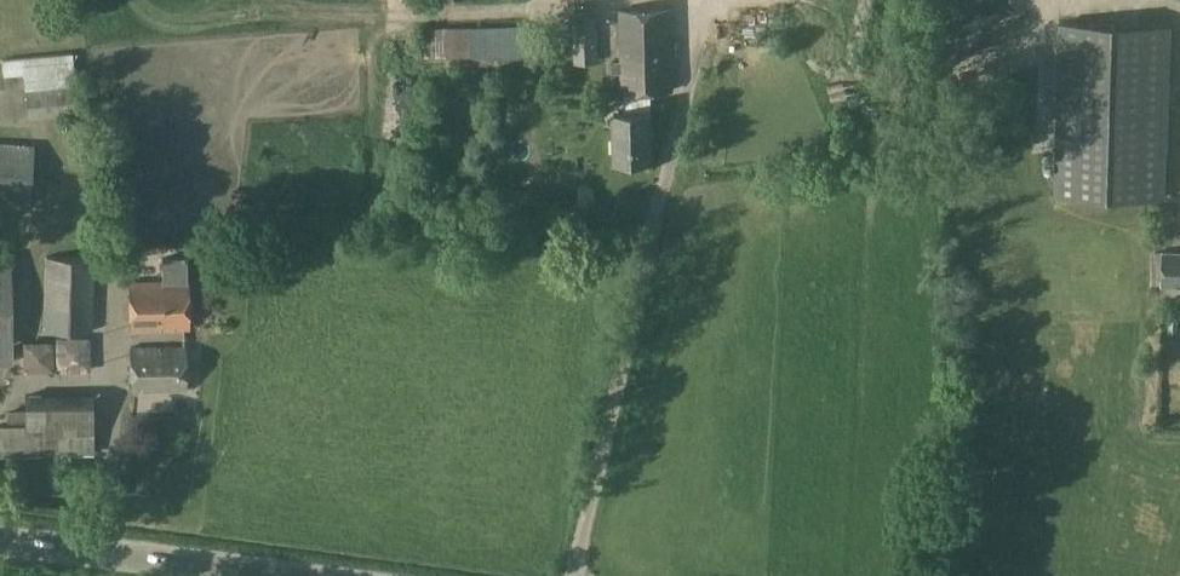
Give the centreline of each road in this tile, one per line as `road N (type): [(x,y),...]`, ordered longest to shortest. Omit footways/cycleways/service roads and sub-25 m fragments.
road 1 (tertiary): [(272,575),(0,541)]

